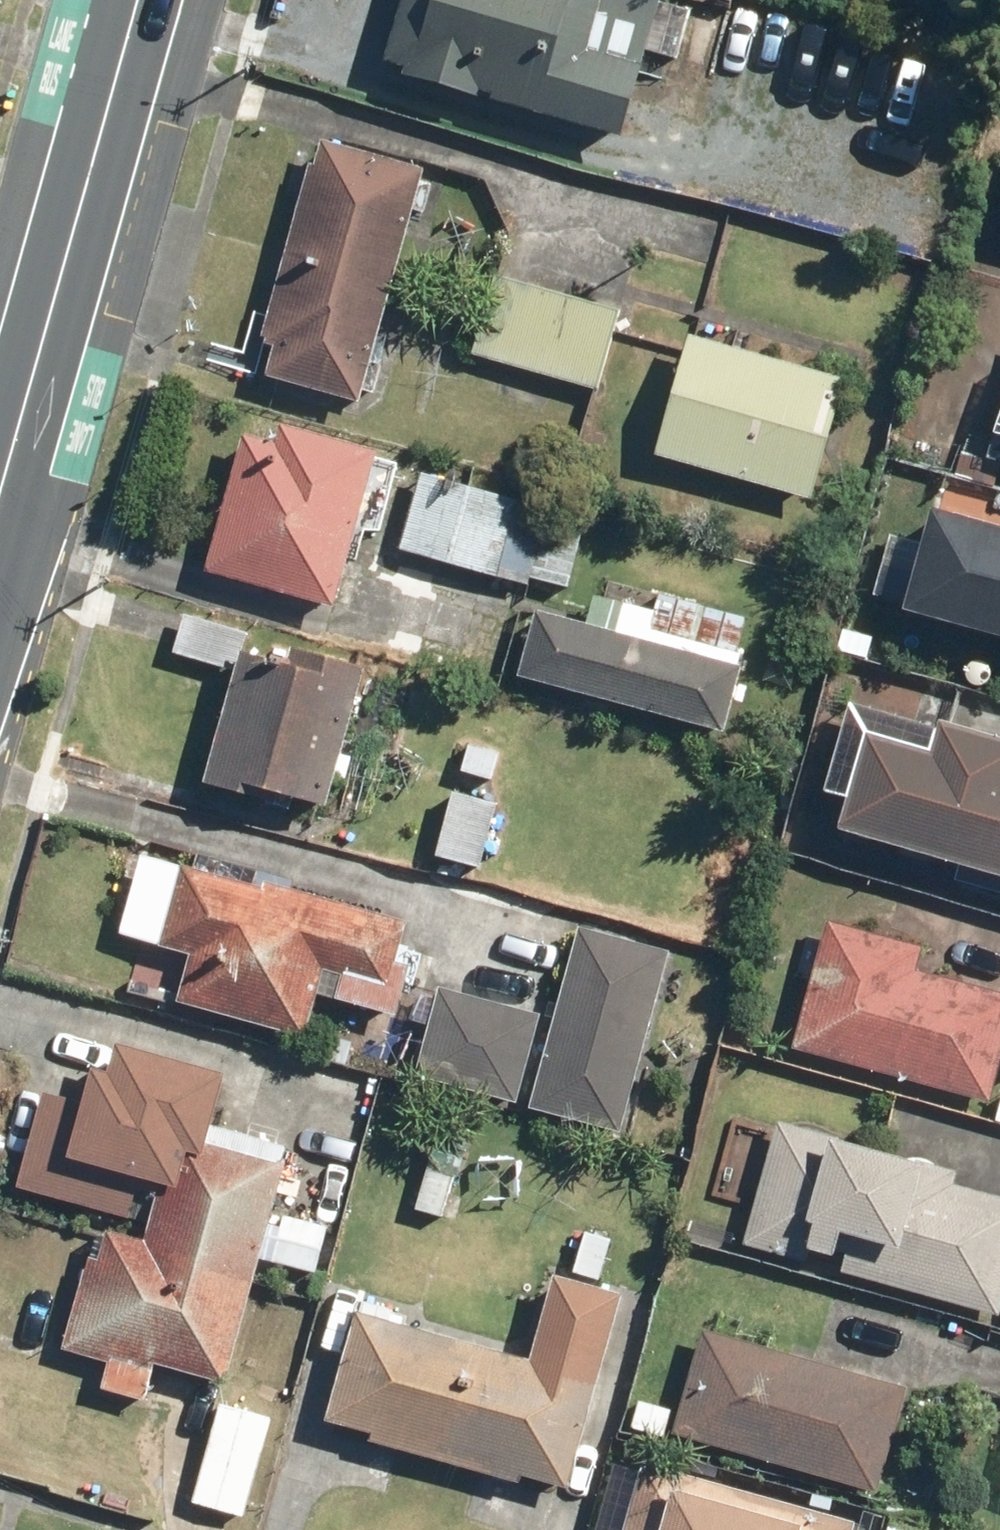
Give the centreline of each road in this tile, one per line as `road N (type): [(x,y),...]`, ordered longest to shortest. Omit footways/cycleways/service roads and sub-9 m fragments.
road 1 (primary): [(138,0),(0,496)]

